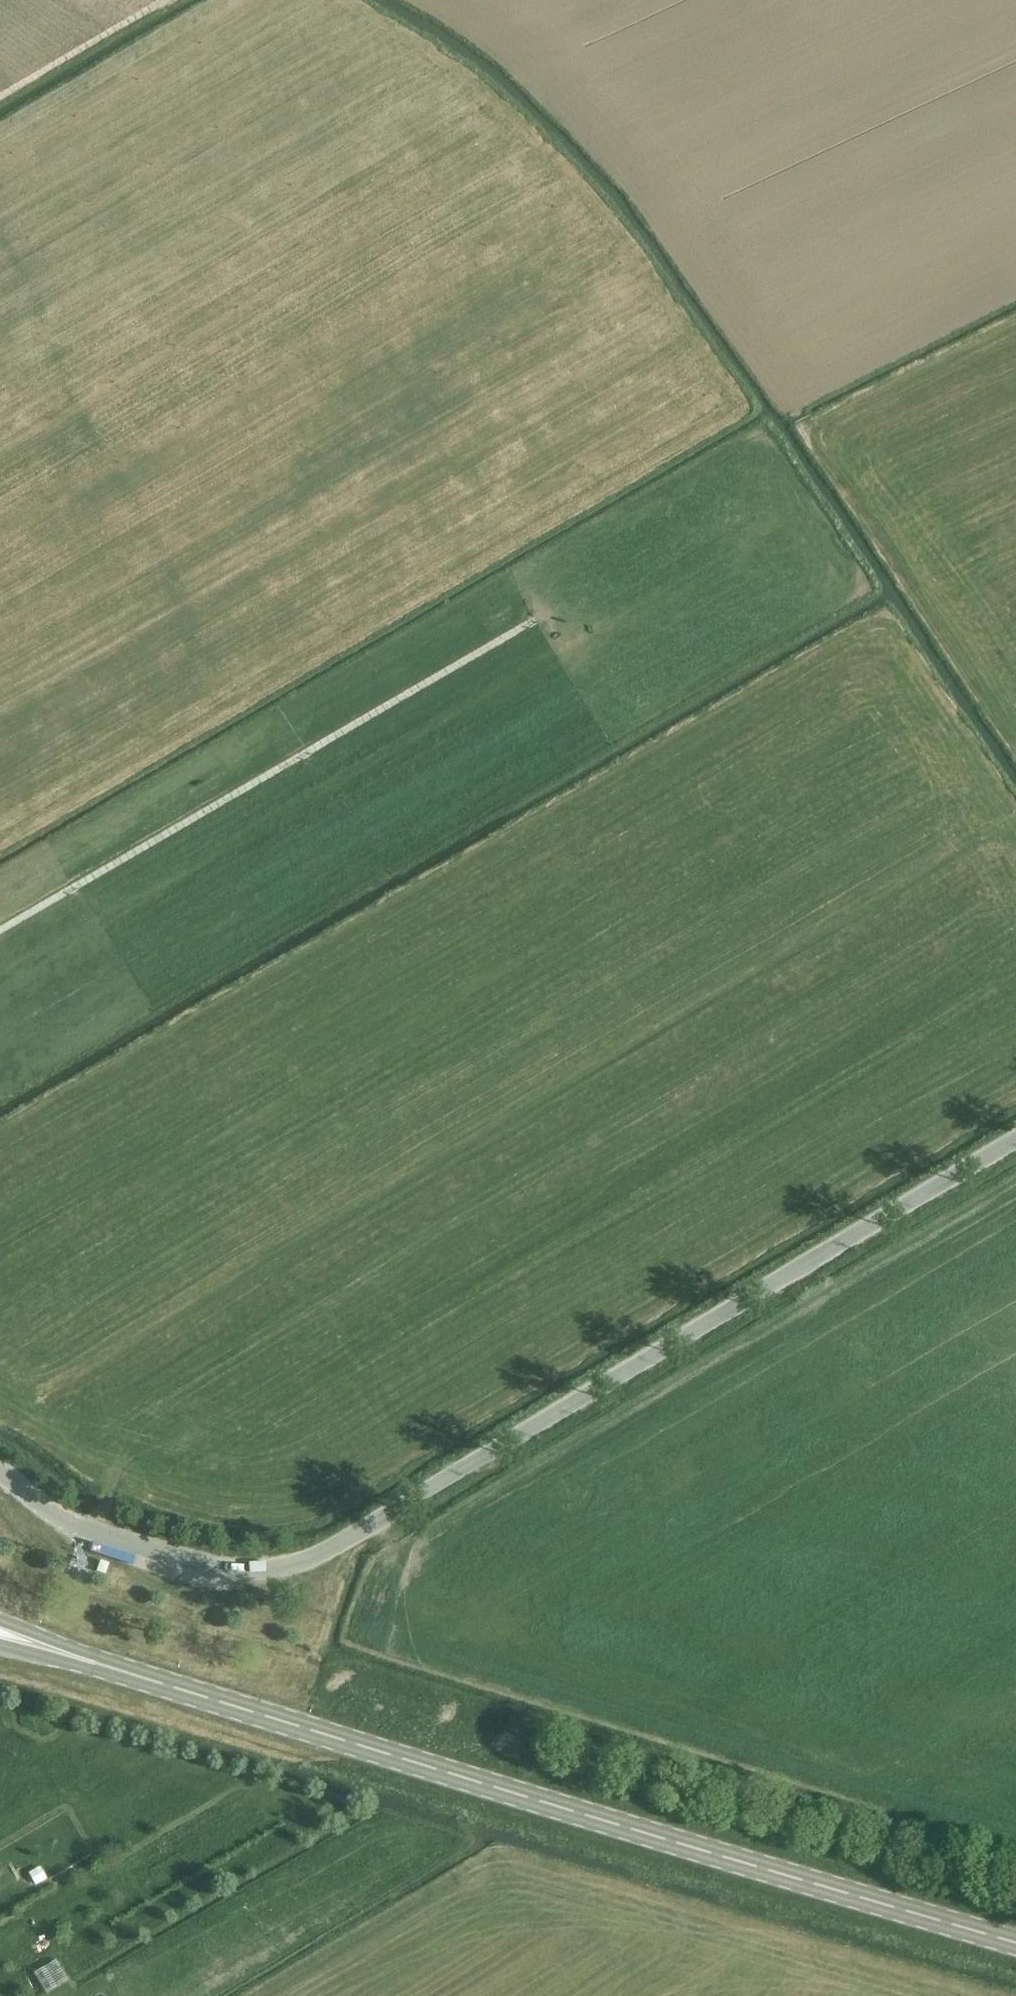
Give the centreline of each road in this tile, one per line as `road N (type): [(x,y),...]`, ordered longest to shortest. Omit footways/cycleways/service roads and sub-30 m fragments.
road 1 (unclassified): [(0,1471),(80,1528),(230,1573),(288,1568),(1015,1148)]
road 2 (secondary): [(1015,1941),(37,1644)]

